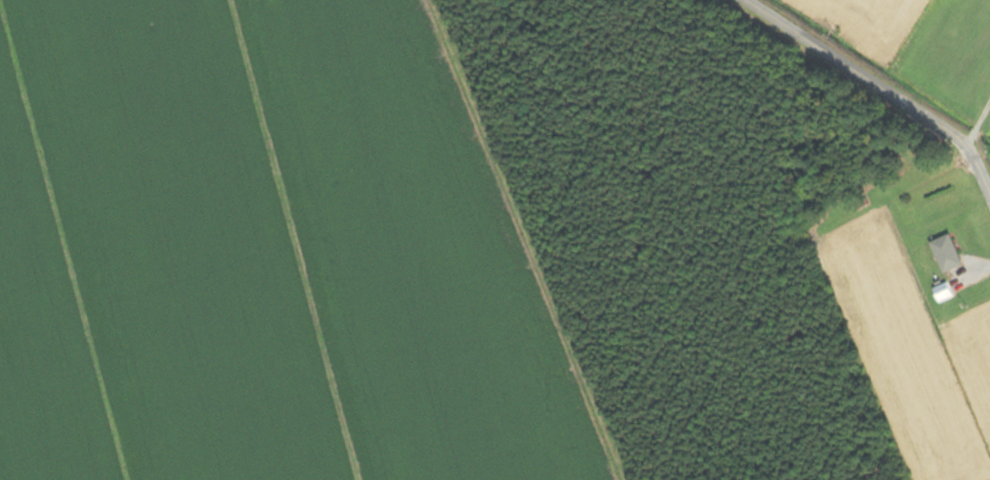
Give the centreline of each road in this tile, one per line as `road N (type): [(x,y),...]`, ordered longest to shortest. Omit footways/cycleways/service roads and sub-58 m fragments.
road 1 (residential): [(989,202),(958,137),(747,0)]

